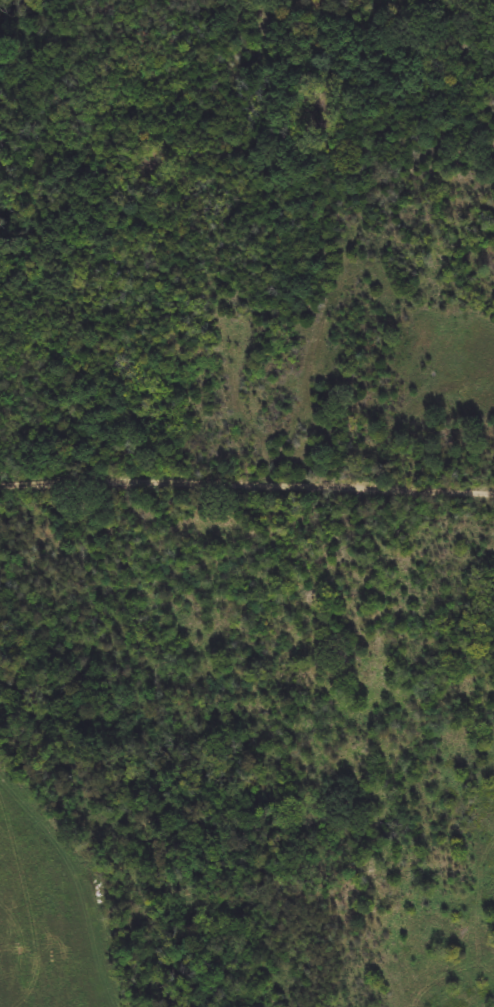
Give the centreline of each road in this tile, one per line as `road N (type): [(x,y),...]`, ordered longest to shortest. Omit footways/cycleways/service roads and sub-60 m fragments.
road 1 (residential): [(0,483),(493,491)]

